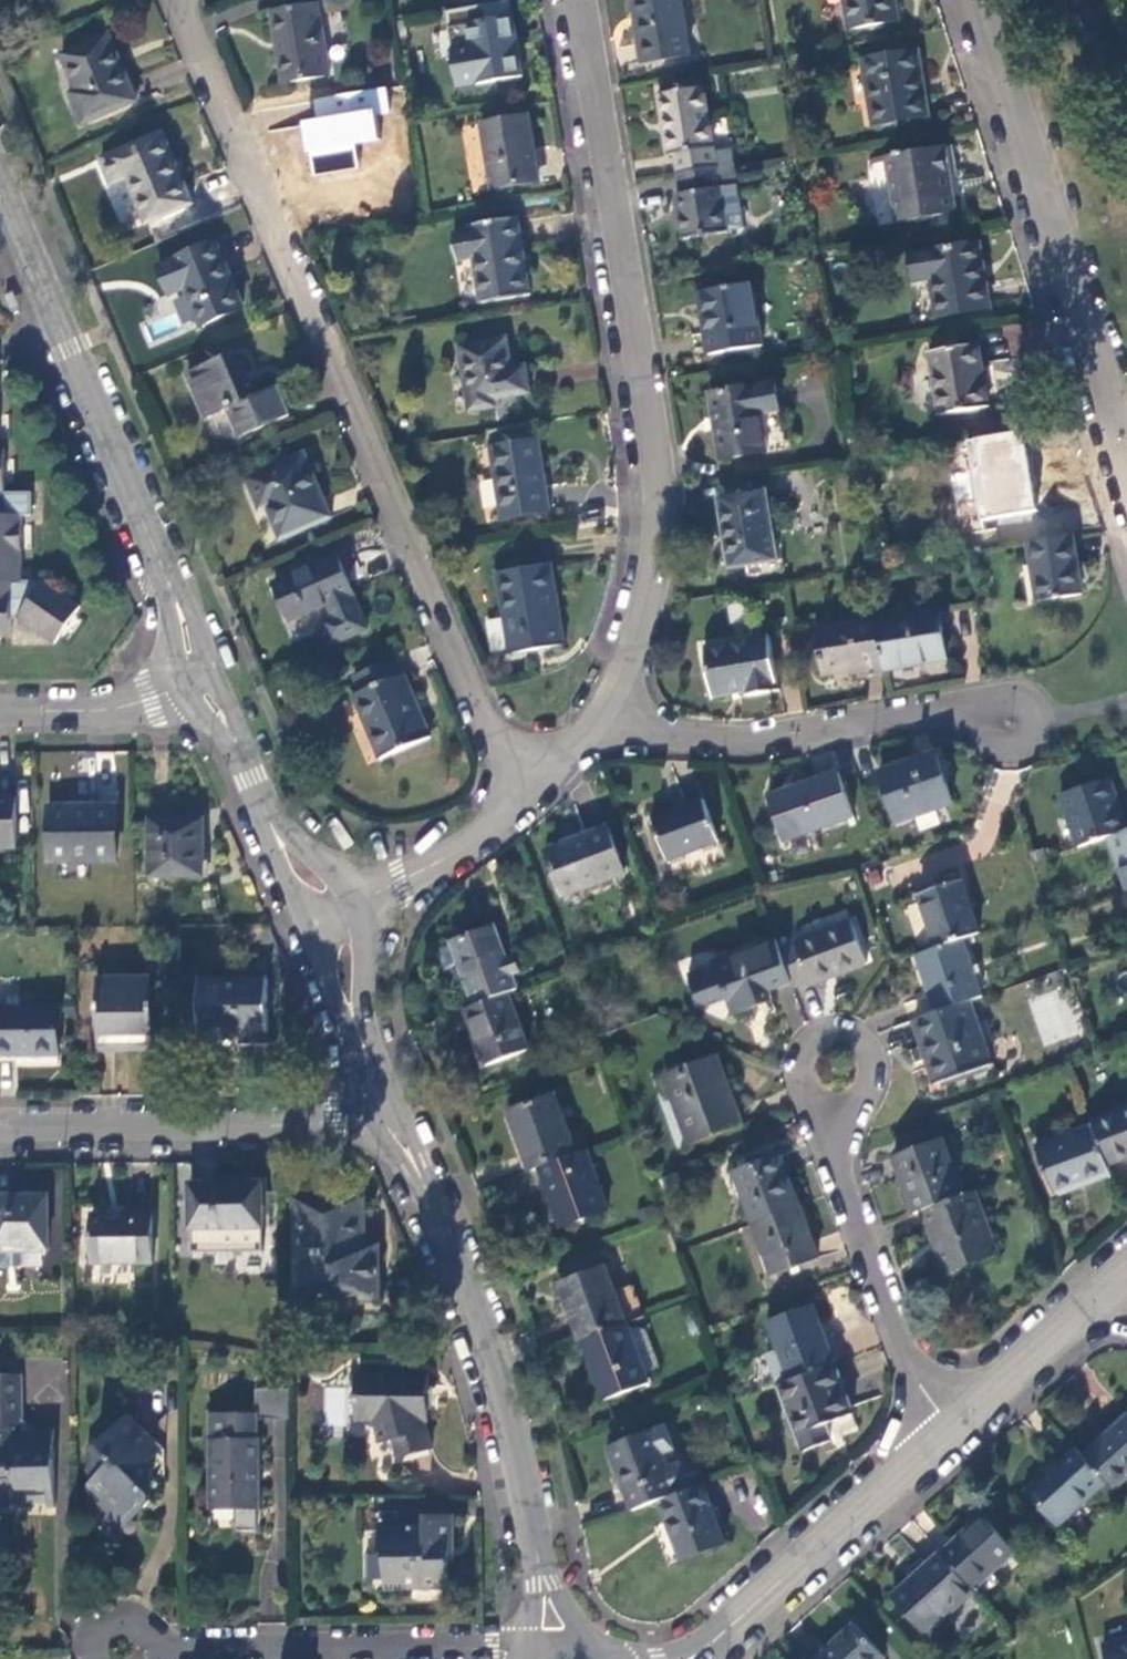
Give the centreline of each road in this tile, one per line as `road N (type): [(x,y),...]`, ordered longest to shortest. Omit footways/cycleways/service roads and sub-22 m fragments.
road 1 (residential): [(531,790),(478,714),(182,0)]
road 2 (residential): [(581,0),(659,491),(647,607),(603,710)]
road 3 (unclassified): [(968,0),(1126,487)]
road 4 (secondary): [(0,181),(167,577)]
road 5 (residential): [(603,710),(717,738),(929,710),(1012,723)]
road 6 (secondary): [(433,1205),(493,1358),(539,1560)]
road 7 (residential): [(521,1658),(507,1650),(439,1647),(152,1650)]
road 8 (residential): [(939,1445),(811,1098)]
road 9 (residential): [(0,1128),(303,1123),(367,1111)]
road 10 (residential): [(939,1445),(726,1628)]
road 11 (residential): [(1122,1277),(939,1445)]
road 12 (residential): [(811,1098),(800,1079),(802,1055),(816,1038),(839,1032),(860,1039),(874,1058),(874,1080),(849,1106),(828,1107)]
road 13 (residential): [(531,790),(447,857),(356,902)]
road 14 (secondary): [(394,1102),(364,1016),(356,902)]
road 15 (secondary): [(306,926),(352,1038),(367,1111)]
road 16 (residential): [(181,685),(119,707),(0,710)]
road 17 (secondary): [(356,902),(260,798)]
road 18 (secondary): [(260,798),(306,926)]

